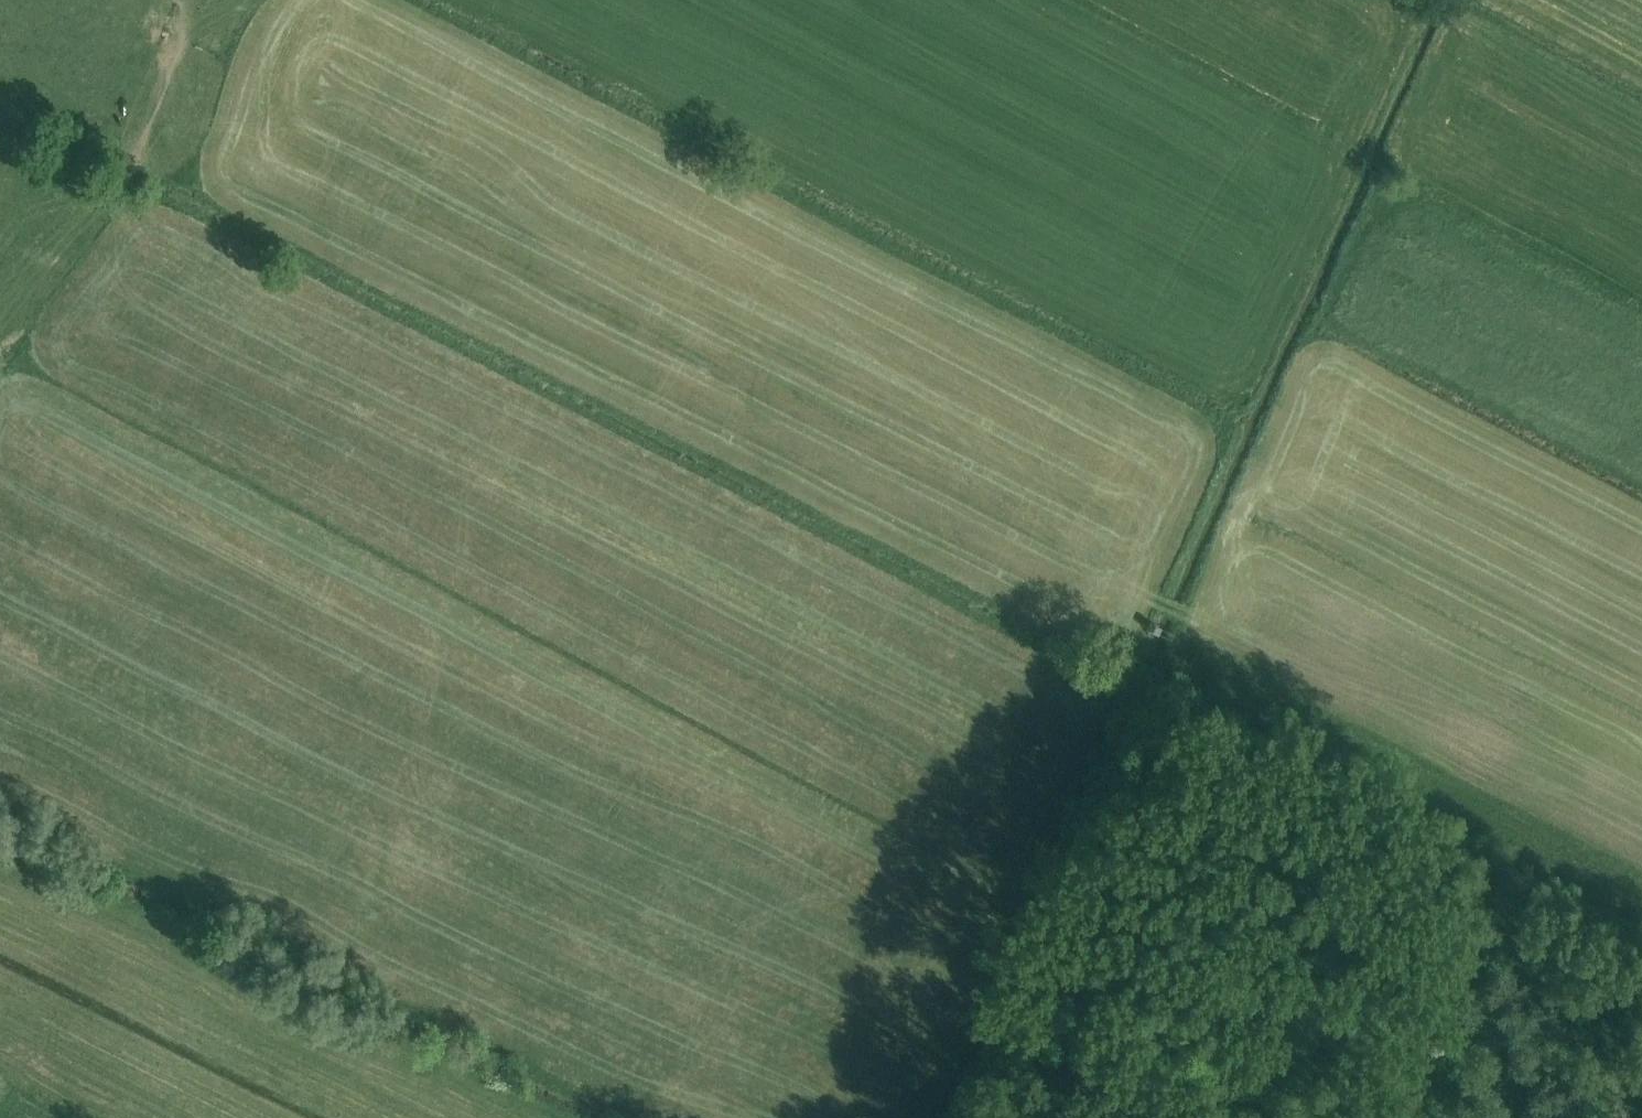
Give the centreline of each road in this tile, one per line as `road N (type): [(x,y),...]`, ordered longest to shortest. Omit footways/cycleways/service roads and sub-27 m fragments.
road 1 (track): [(1641,981),(1103,703)]

